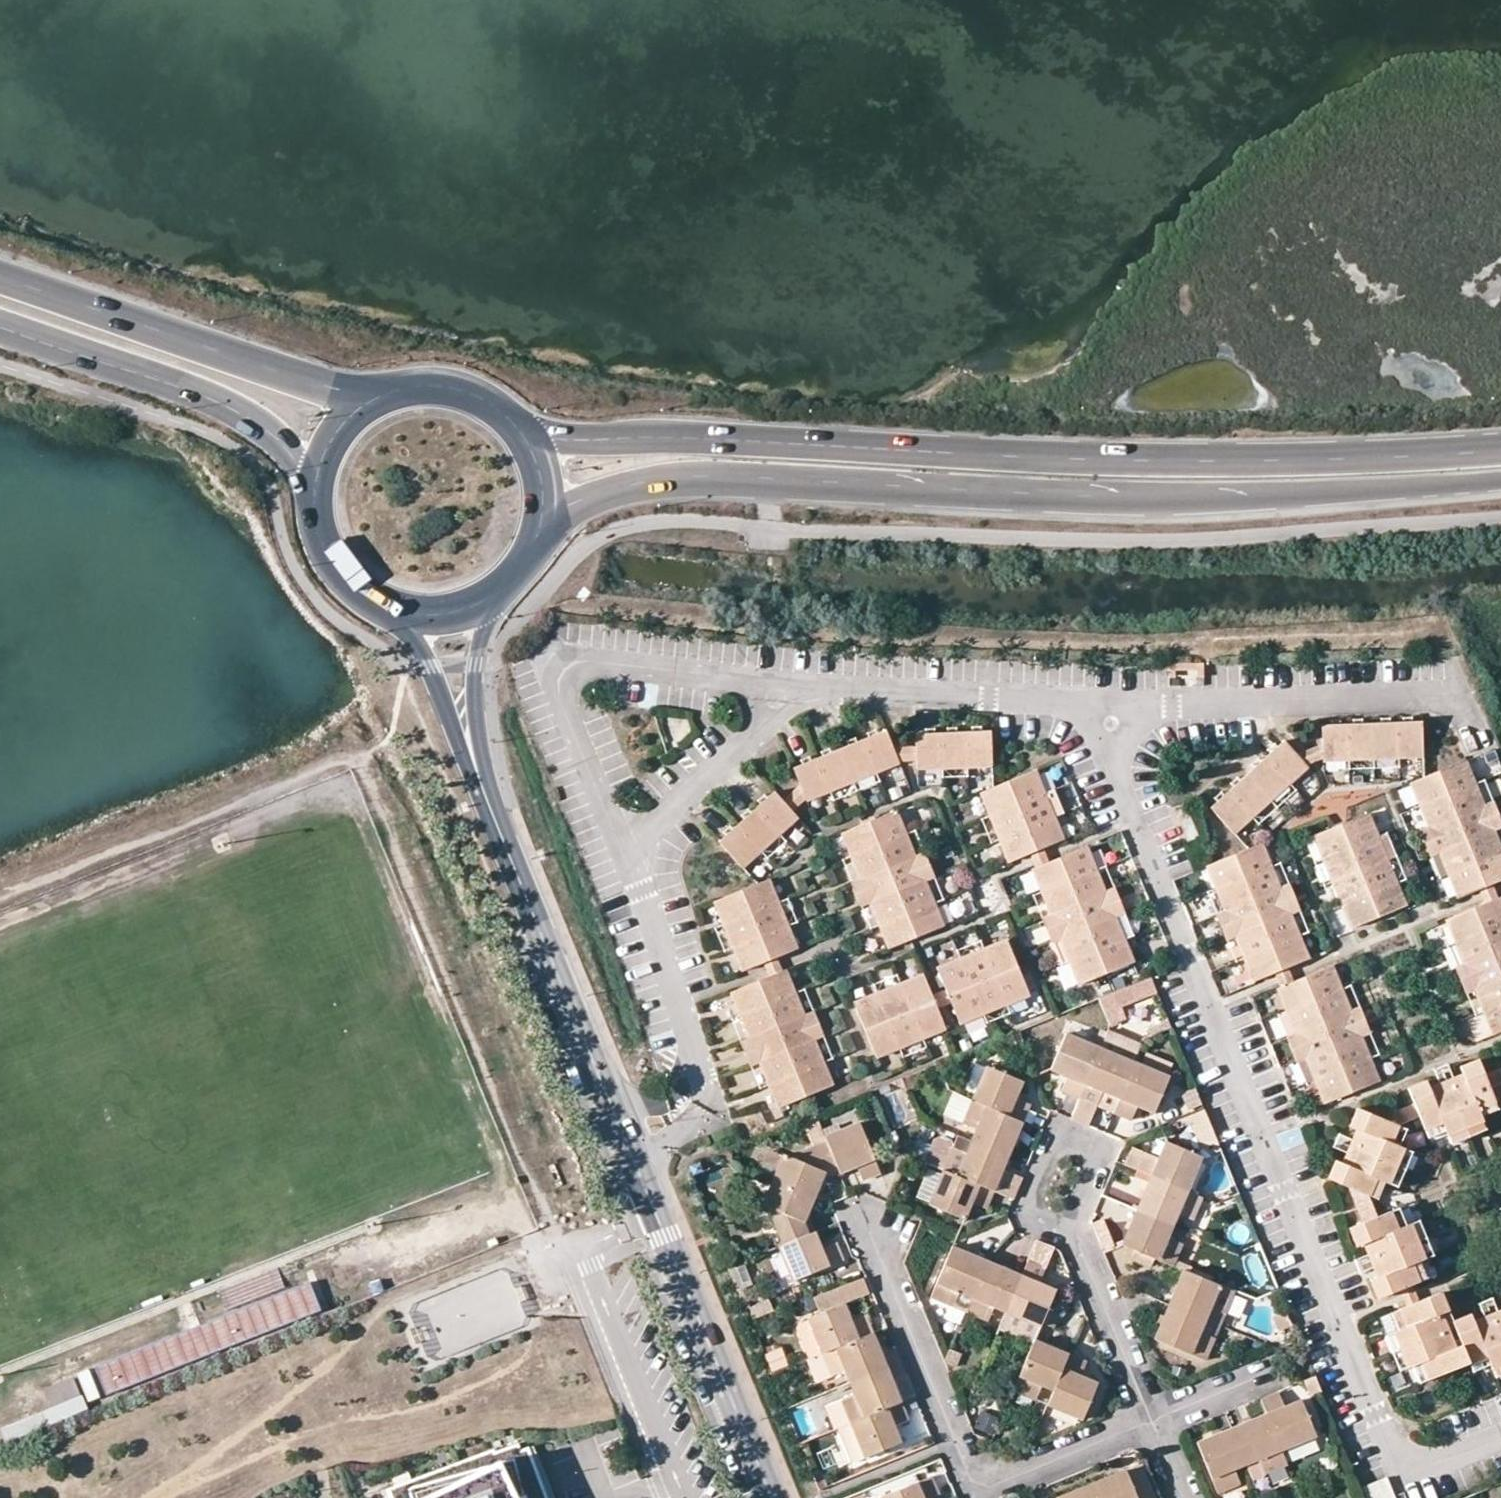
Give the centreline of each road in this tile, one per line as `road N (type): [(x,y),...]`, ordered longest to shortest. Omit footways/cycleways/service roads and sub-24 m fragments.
road 1 (primary): [(1500,444),(1242,460),(1059,460),(673,433),(577,440),(546,436),(513,418)]
road 2 (primary): [(542,531),(567,509),(625,486),(698,478),(1232,499),(1500,484)]
road 3 (tertiary): [(491,809),(777,1497)]
road 4 (residential): [(1148,1423),(978,1493),(870,1228)]
road 5 (primary): [(380,394),(296,378),(0,272)]
road 6 (primary): [(0,321),(249,416),(299,471),(314,504)]
road 7 (tertiary): [(352,584),(430,670),(491,809)]
road 8 (tertiary): [(491,809),(475,697),(492,627),(521,571)]
road 9 (residential): [(1066,1234),(1148,1423)]
road 10 (primary): [(352,584),(384,605),(420,614),(458,611),(493,596),(521,571)]
road 11 (residential): [(1066,1234),(1032,1224),(1026,1204),(1061,1140),(1102,1155)]
road 12 (residential): [(1281,1368),(1148,1423)]
road 13 (primary): [(513,418),(450,385),(380,394)]
road 14 (primary): [(380,394),(330,439),(314,504)]
road 15 (primary): [(542,531),(543,470),(513,418)]

